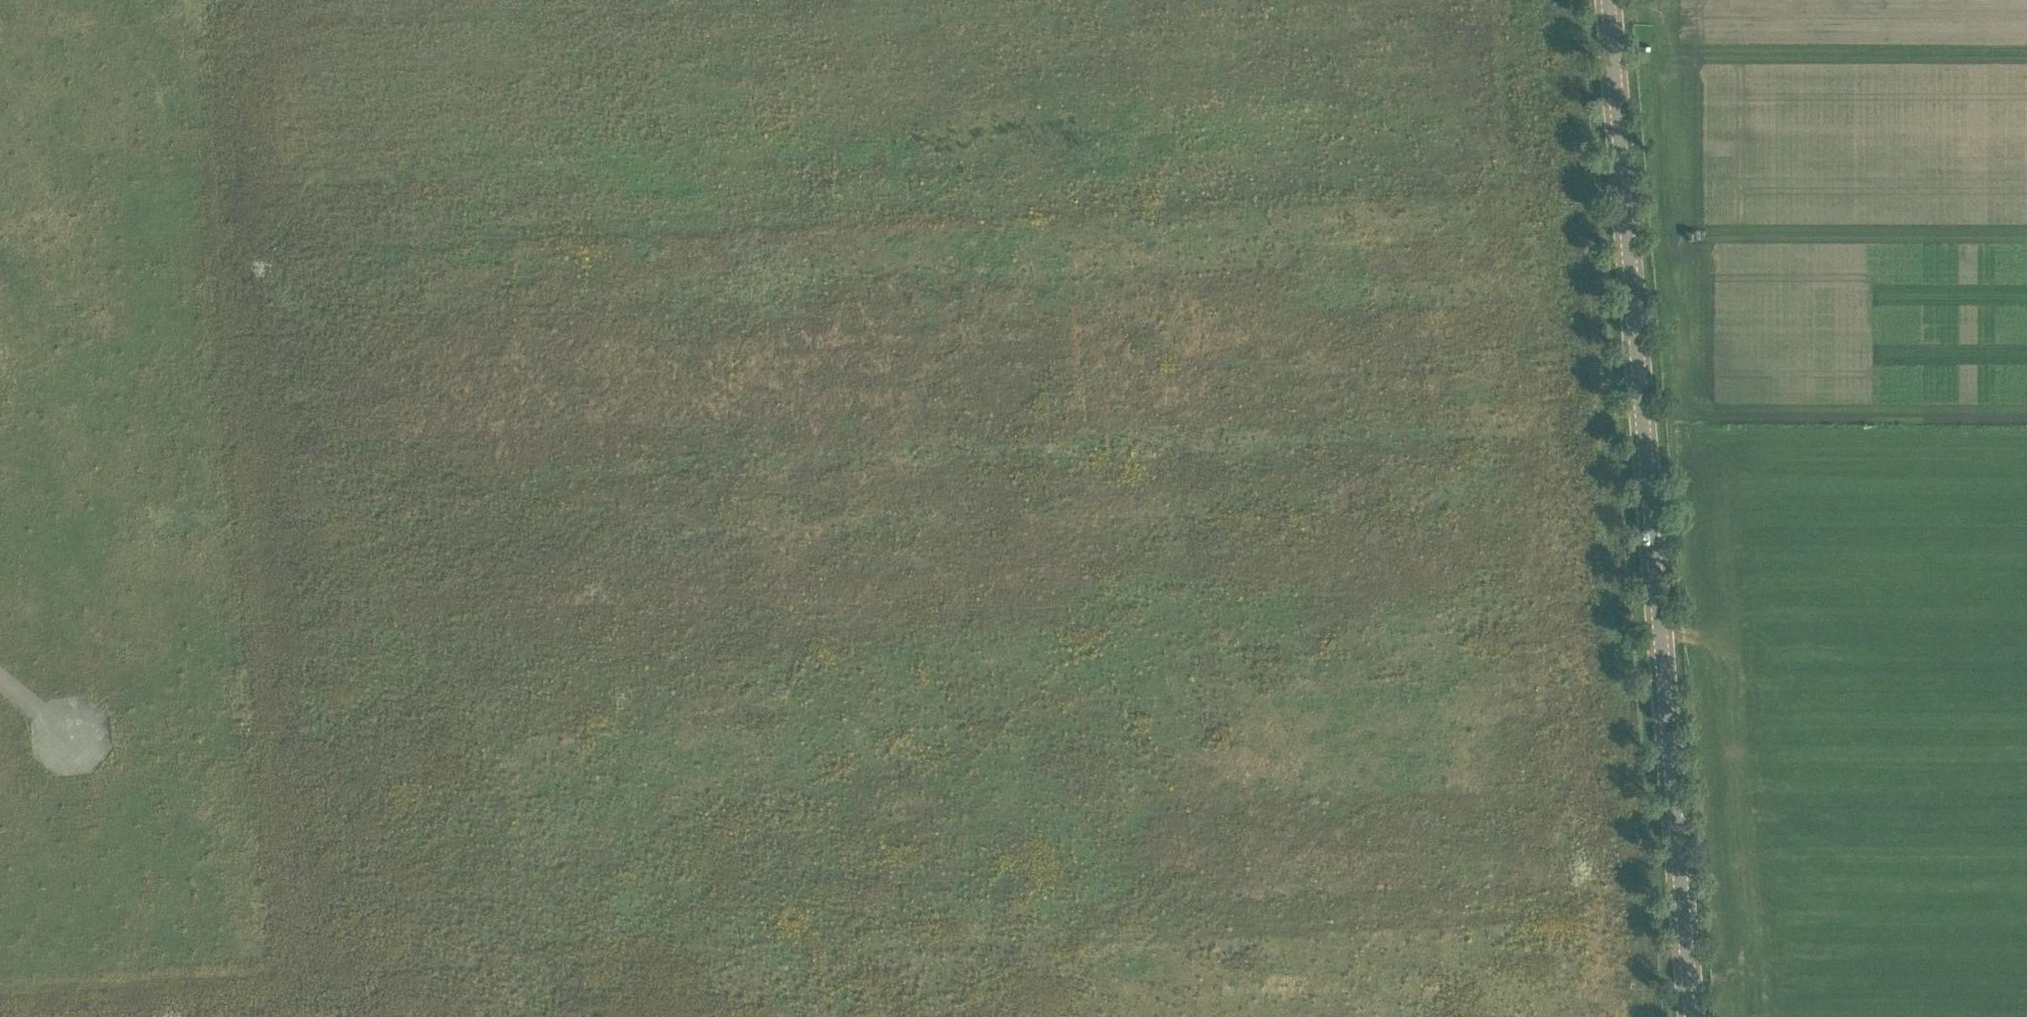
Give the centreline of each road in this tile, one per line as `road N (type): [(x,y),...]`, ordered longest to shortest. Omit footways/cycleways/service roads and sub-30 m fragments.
road 1 (secondary): [(1692,1016),(1609,0)]

